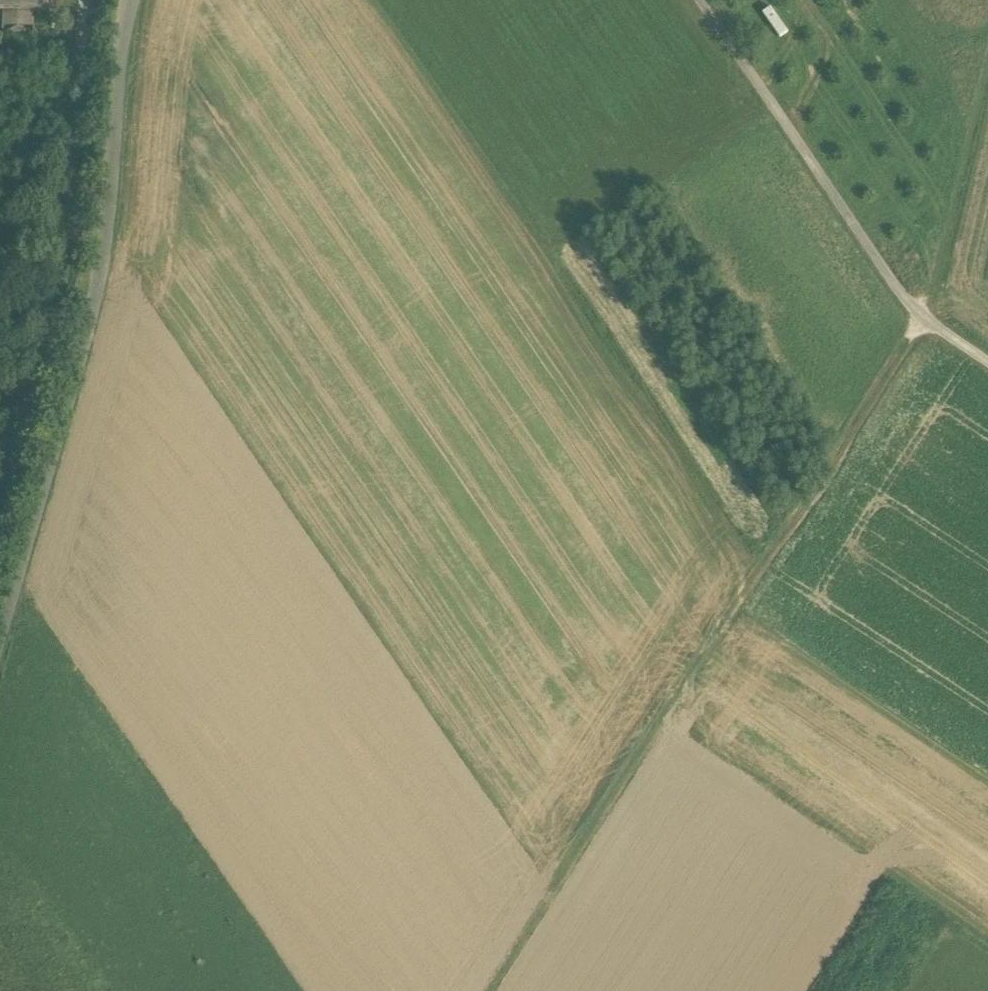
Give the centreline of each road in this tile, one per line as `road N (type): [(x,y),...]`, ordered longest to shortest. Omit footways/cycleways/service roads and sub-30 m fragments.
road 1 (track): [(987,127),(935,331),(501,990)]
road 2 (unclassified): [(0,667),(106,298),(138,0)]
road 3 (track): [(703,0),(935,331),(987,365)]

